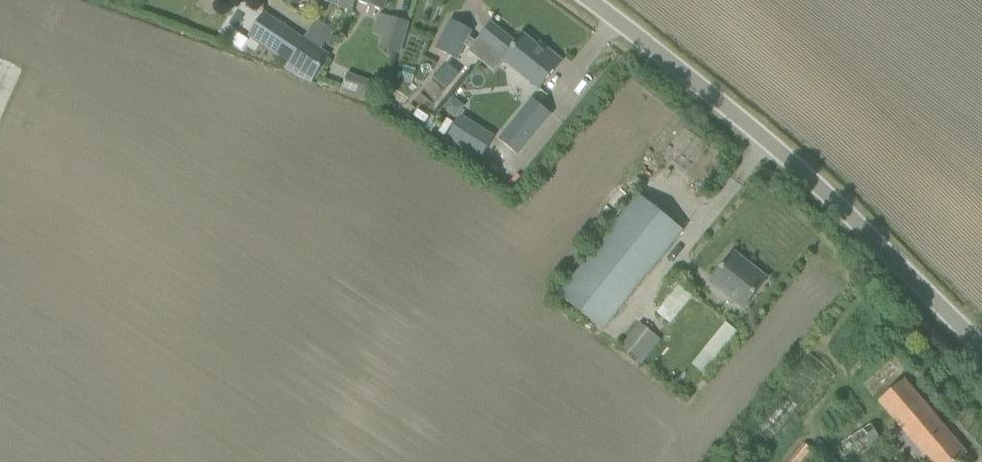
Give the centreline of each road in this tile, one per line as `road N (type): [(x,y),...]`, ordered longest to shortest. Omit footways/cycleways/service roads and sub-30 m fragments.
road 1 (unclassified): [(981,347),(683,66),(588,0)]

